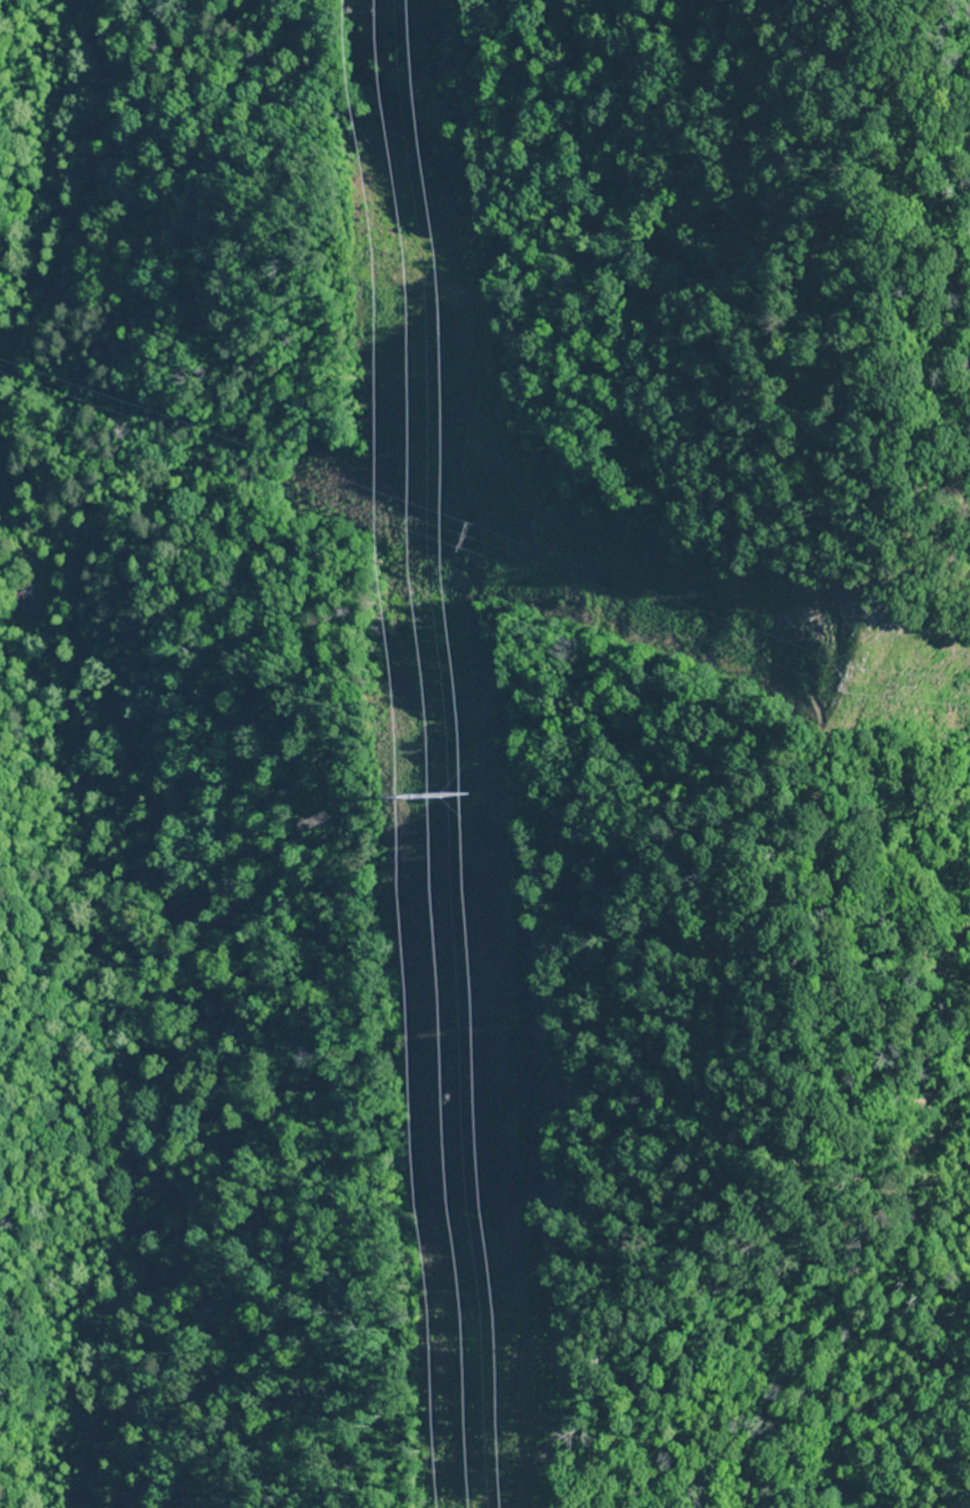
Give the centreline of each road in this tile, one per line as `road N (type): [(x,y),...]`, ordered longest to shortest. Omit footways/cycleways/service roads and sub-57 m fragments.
road 1 (residential): [(0,368),(3,308),(57,135),(77,0)]

